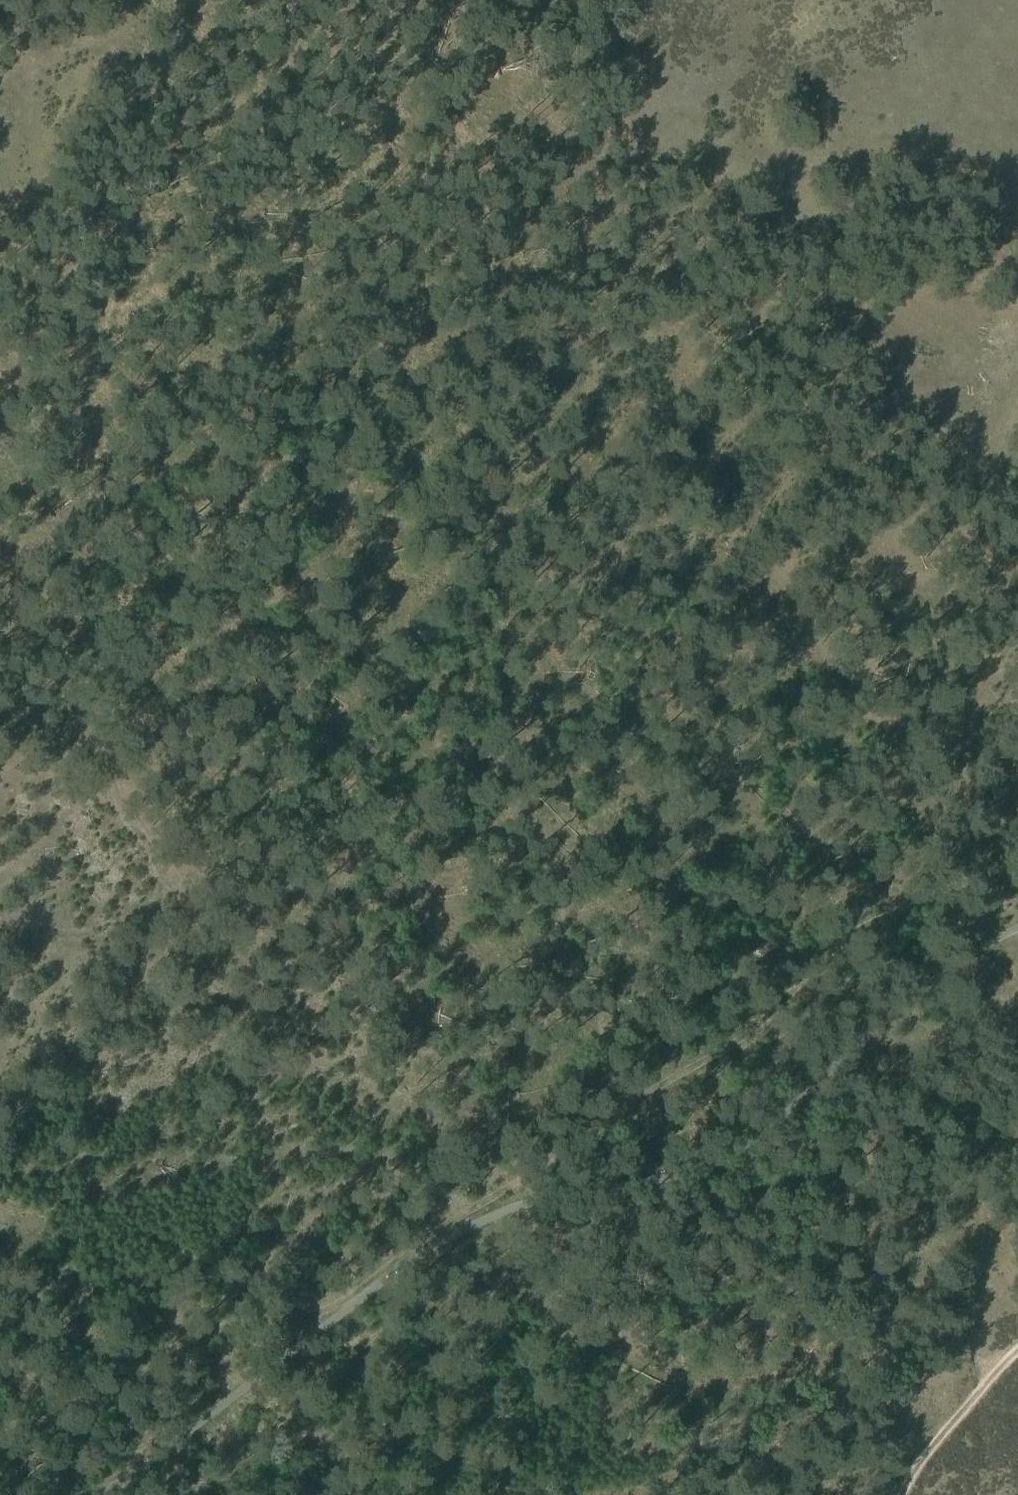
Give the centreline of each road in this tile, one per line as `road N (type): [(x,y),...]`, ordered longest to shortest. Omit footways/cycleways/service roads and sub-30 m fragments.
road 1 (track): [(1017,857),(890,908),(824,947),(591,1129),(307,1302),(163,1350),(129,1372),(112,1396),(63,1414),(0,1413)]
road 2 (track): [(890,1494),(898,1472),(933,1432),(968,1409),(991,1367),(1017,1346)]

